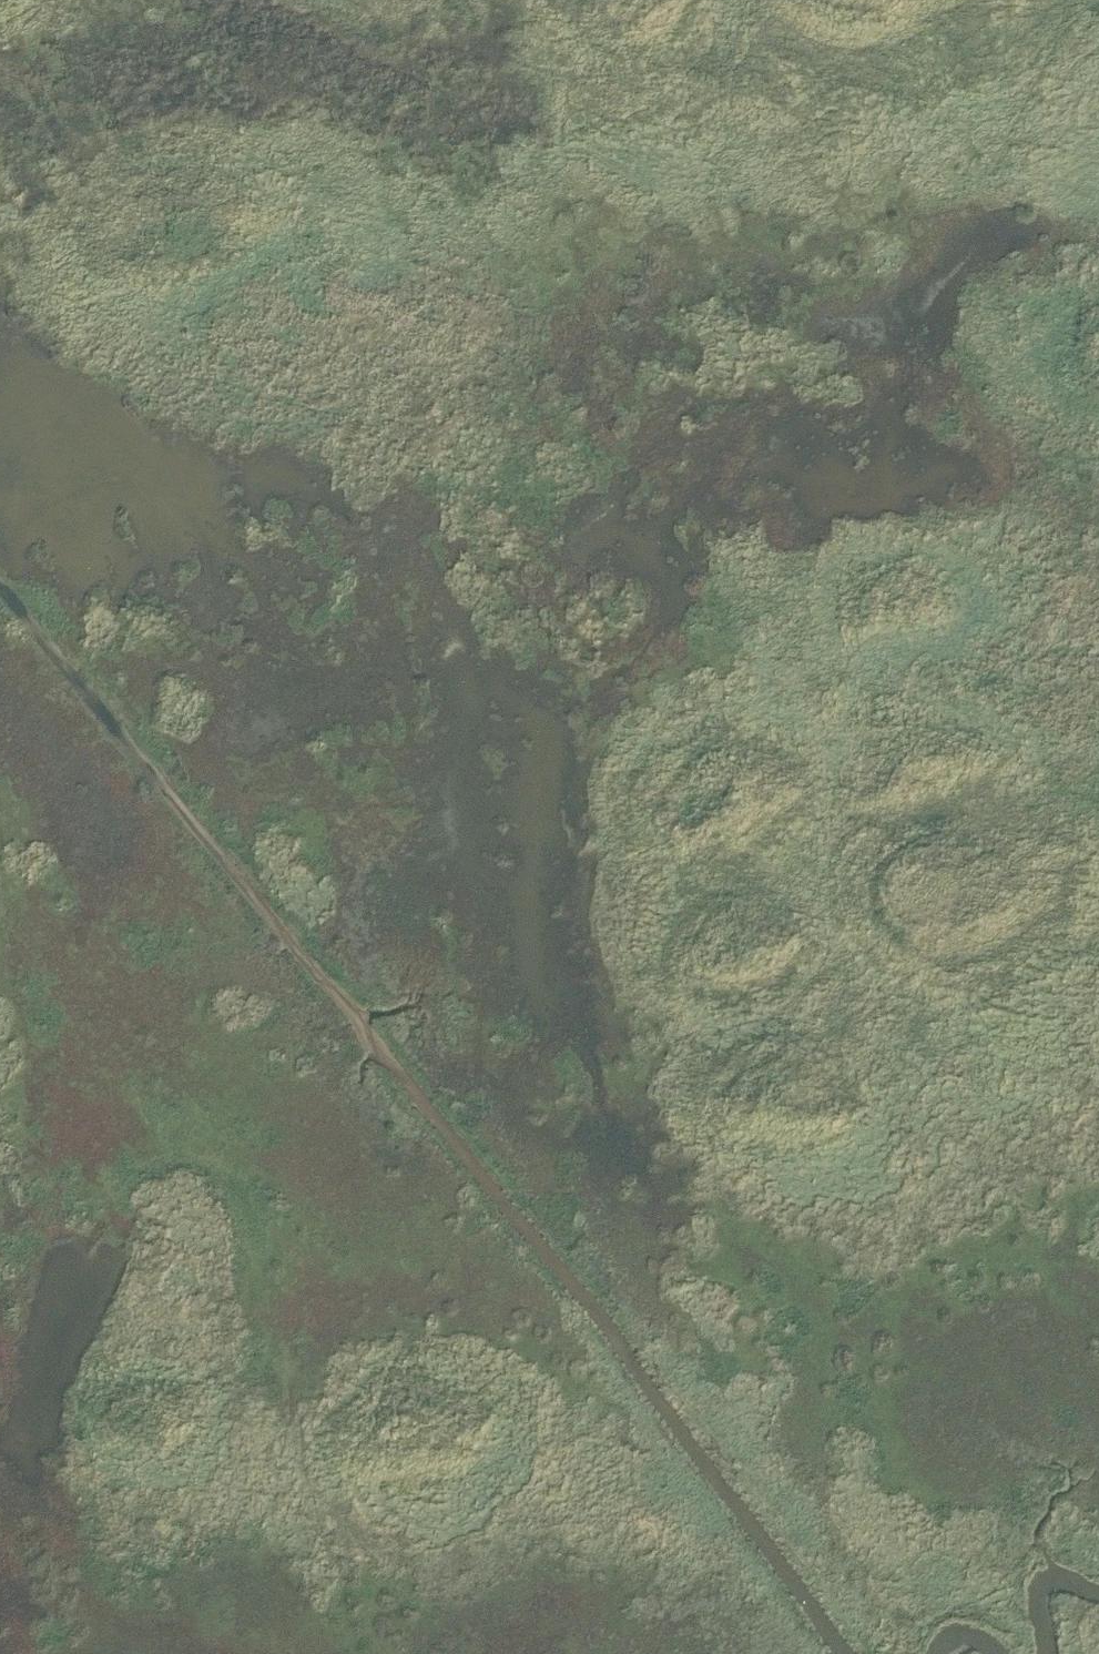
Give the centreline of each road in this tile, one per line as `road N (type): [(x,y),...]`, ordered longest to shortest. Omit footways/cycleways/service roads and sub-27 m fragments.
road 1 (track): [(0,589),(214,839),(267,916),(594,1310),(841,1653)]

